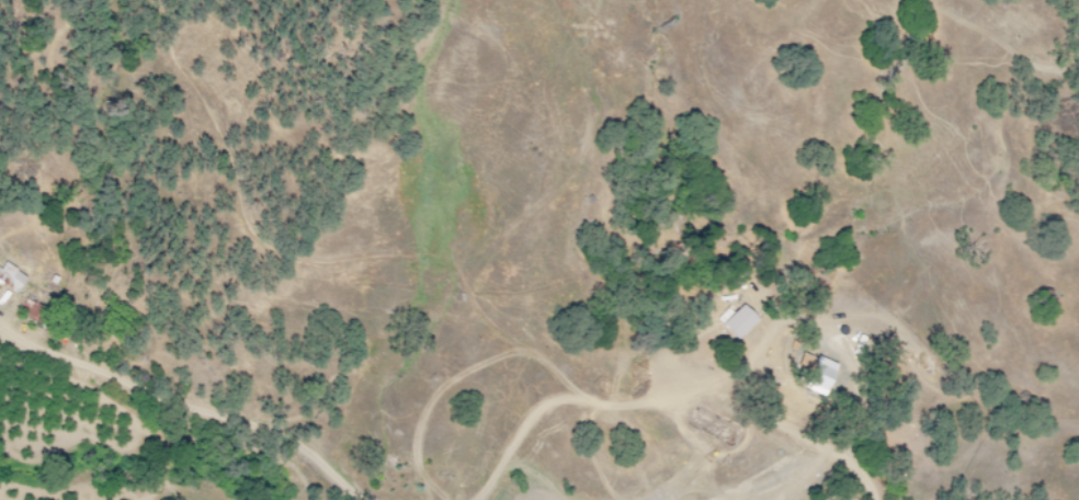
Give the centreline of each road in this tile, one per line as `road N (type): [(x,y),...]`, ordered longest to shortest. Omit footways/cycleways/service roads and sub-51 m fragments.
road 1 (track): [(356,499),(277,439),(156,404),(20,349),(0,332)]

